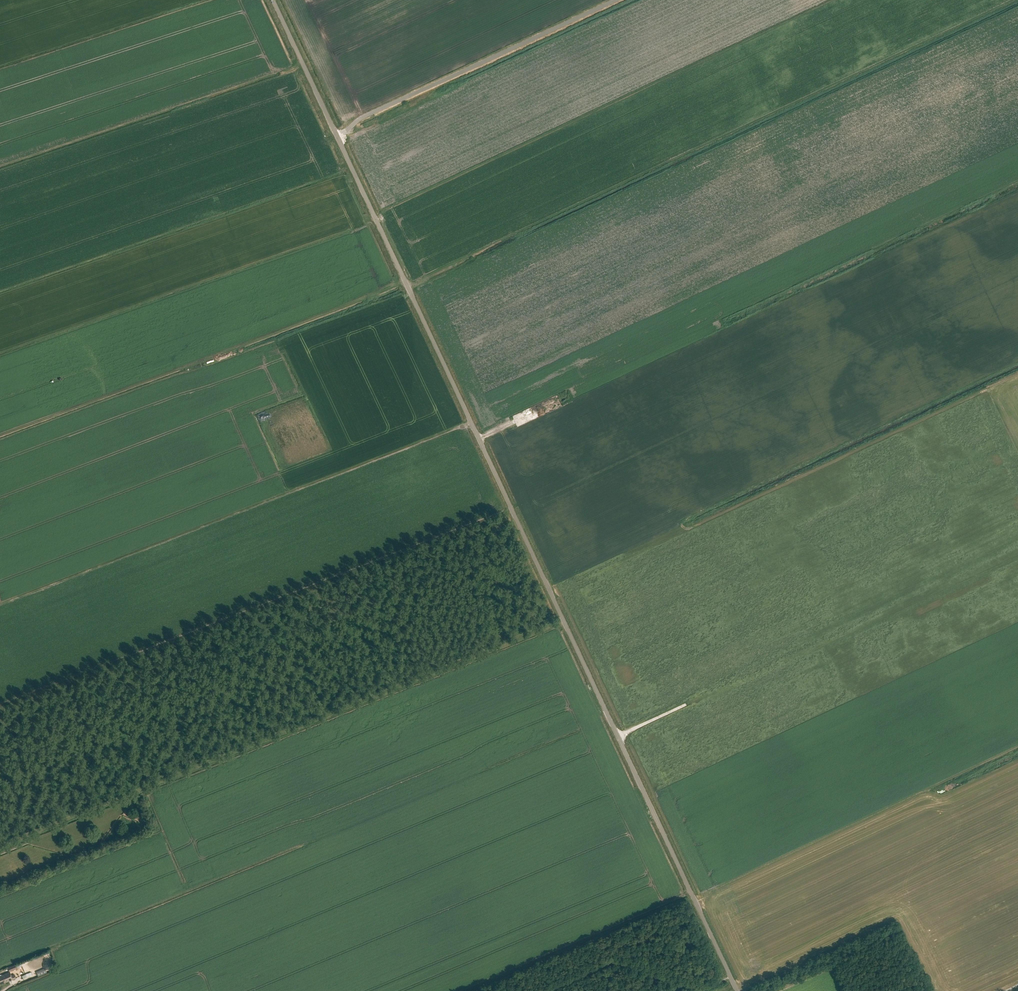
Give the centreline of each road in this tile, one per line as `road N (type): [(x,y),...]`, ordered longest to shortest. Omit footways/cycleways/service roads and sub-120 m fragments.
road 1 (unclassified): [(737,990),(272,0)]
road 2 (track): [(0,606),(471,424)]

